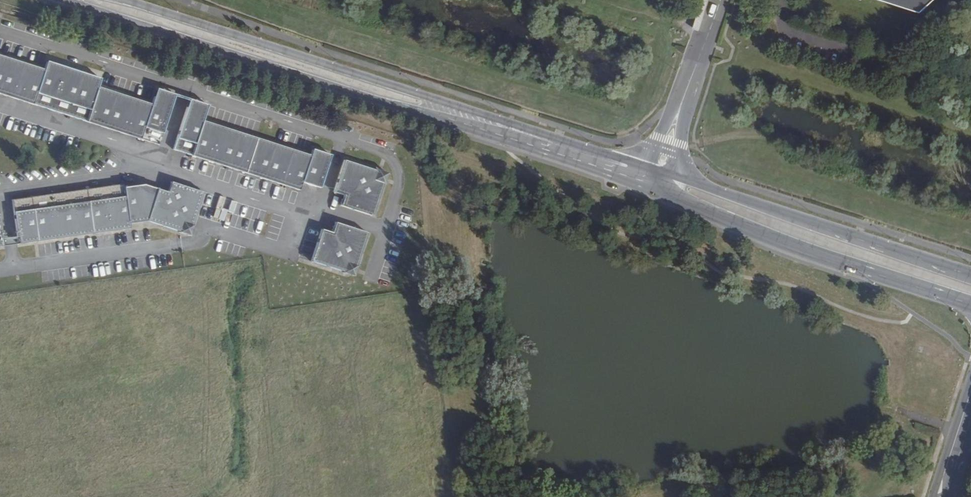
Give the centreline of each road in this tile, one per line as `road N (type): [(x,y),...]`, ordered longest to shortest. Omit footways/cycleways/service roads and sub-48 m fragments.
road 1 (secondary): [(59,0),(655,189)]
road 2 (secondary): [(660,172),(121,0)]
road 3 (secondary): [(655,189),(785,243),(970,304)]
road 4 (secondary): [(970,278),(660,172)]
road 5 (unclassified): [(660,172),(720,0)]

